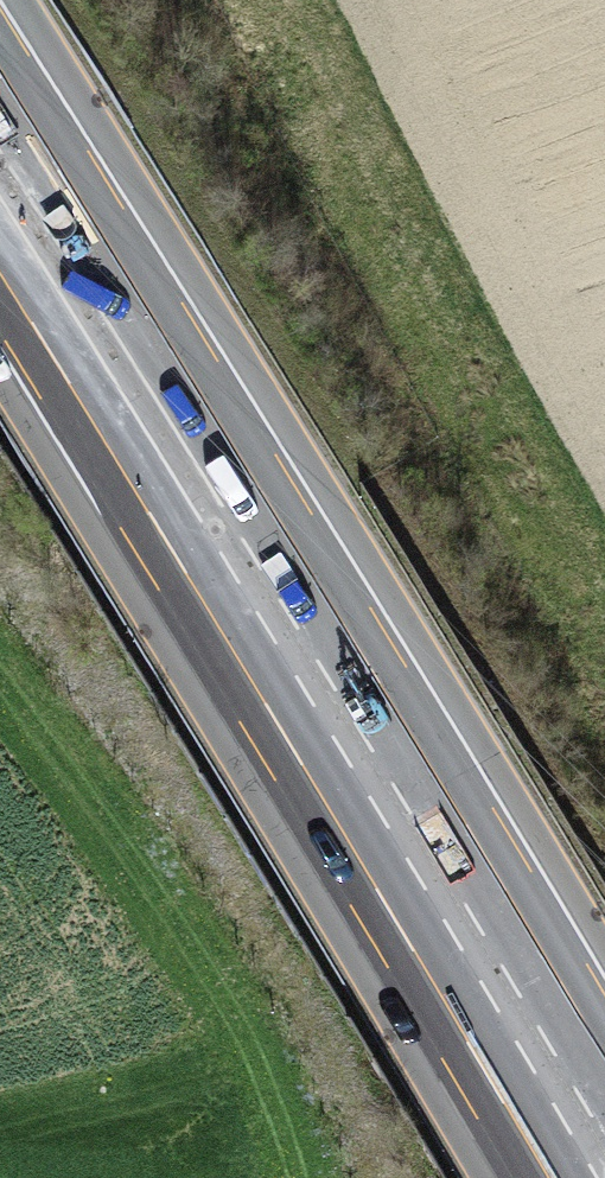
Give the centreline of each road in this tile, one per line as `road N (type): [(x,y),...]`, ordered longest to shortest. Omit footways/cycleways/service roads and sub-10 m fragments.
road 1 (motorway): [(604,1063),(0,78)]
road 2 (motorway): [(0,280),(547,1177)]

